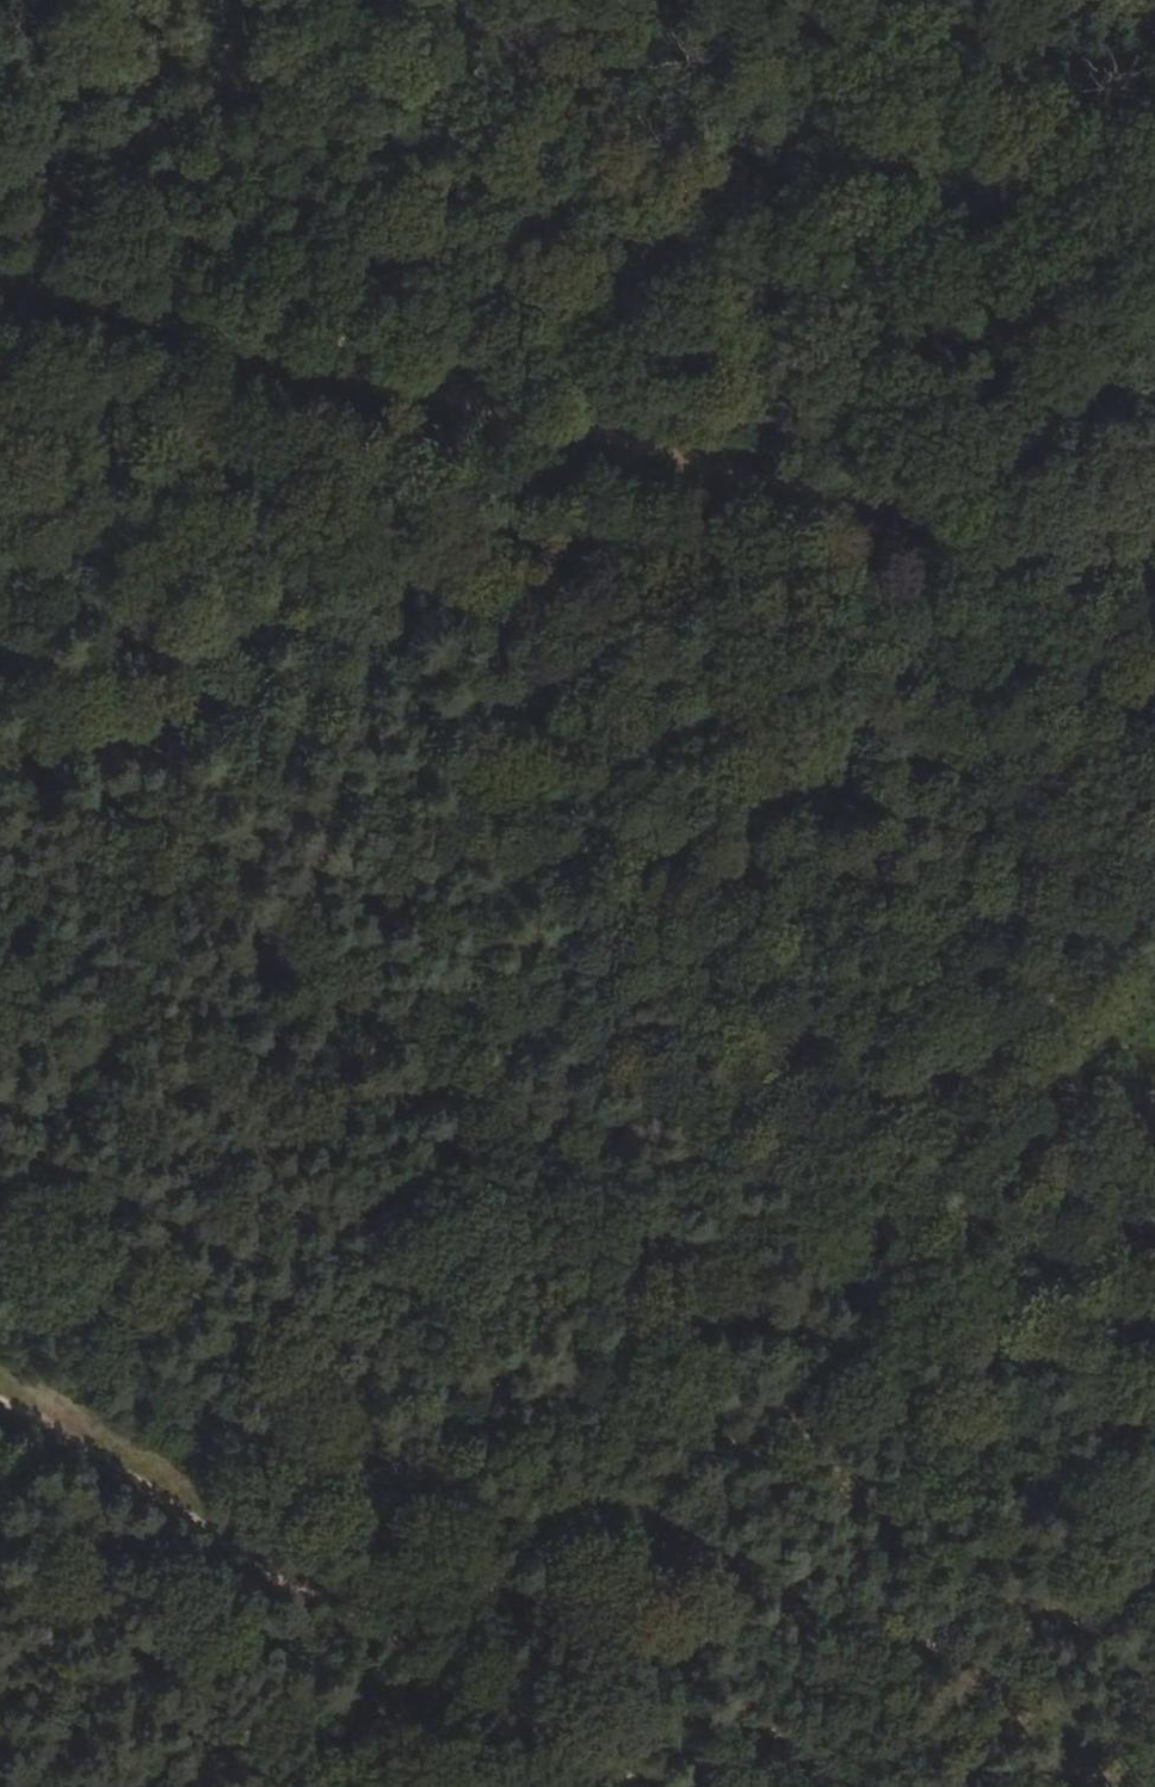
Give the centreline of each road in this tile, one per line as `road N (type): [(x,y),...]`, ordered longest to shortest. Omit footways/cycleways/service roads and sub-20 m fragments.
road 1 (track): [(606,1786),(0,1422)]

